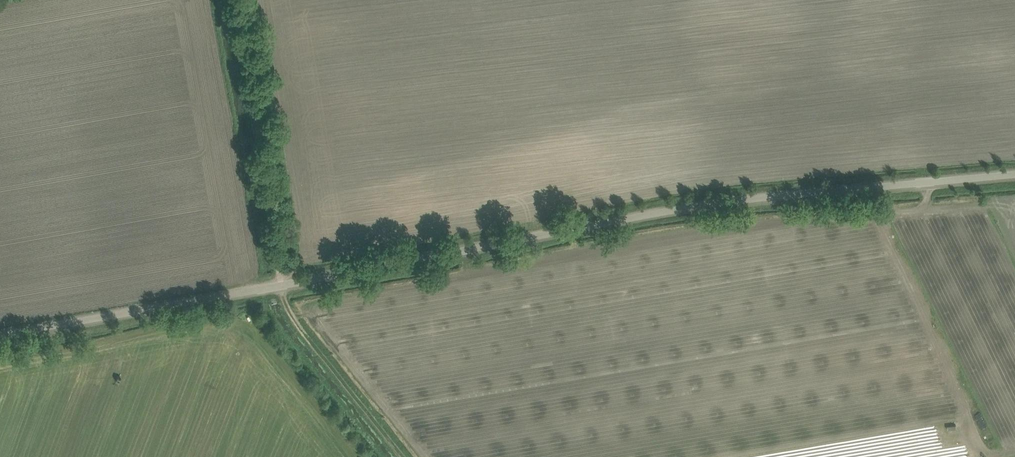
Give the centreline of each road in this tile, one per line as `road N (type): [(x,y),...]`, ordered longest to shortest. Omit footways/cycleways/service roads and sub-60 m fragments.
road 1 (unclassified): [(0,334),(661,213),(1014,175)]
road 2 (track): [(230,0),(287,315),(401,456)]
road 3 (track): [(992,456),(882,225),(886,187)]

